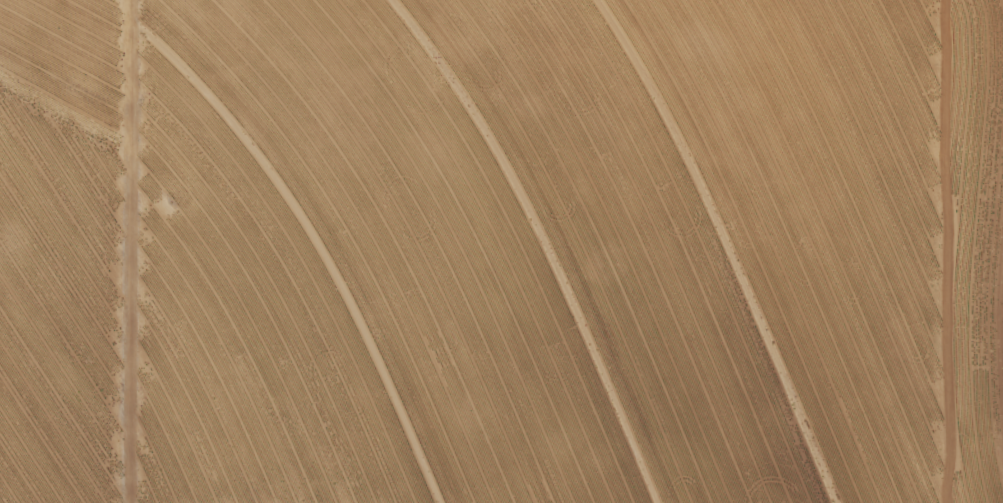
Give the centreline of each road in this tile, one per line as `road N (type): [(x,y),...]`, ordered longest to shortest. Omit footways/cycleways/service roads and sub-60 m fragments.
road 1 (track): [(936,502),(937,0)]

